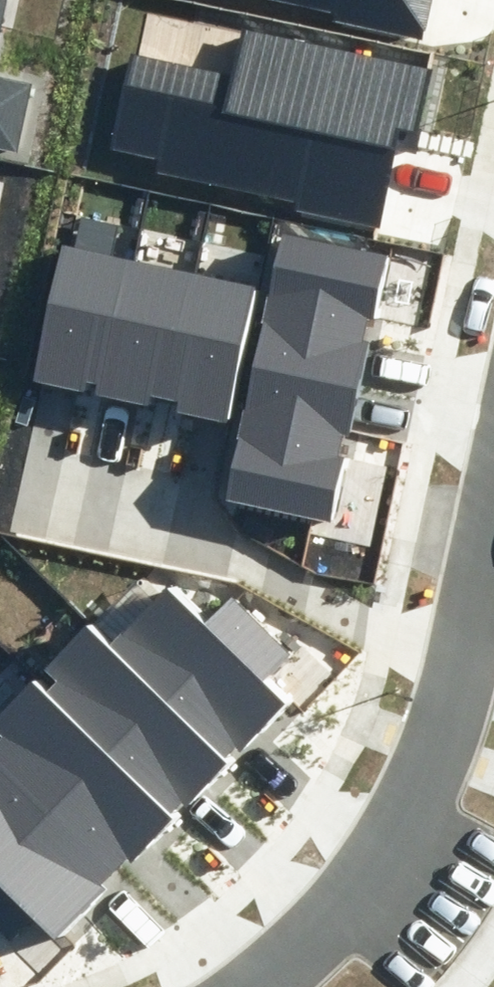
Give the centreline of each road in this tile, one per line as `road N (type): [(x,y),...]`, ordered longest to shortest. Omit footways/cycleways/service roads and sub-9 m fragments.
road 1 (tertiary): [(256,986),(352,907),(419,800),(493,501)]

